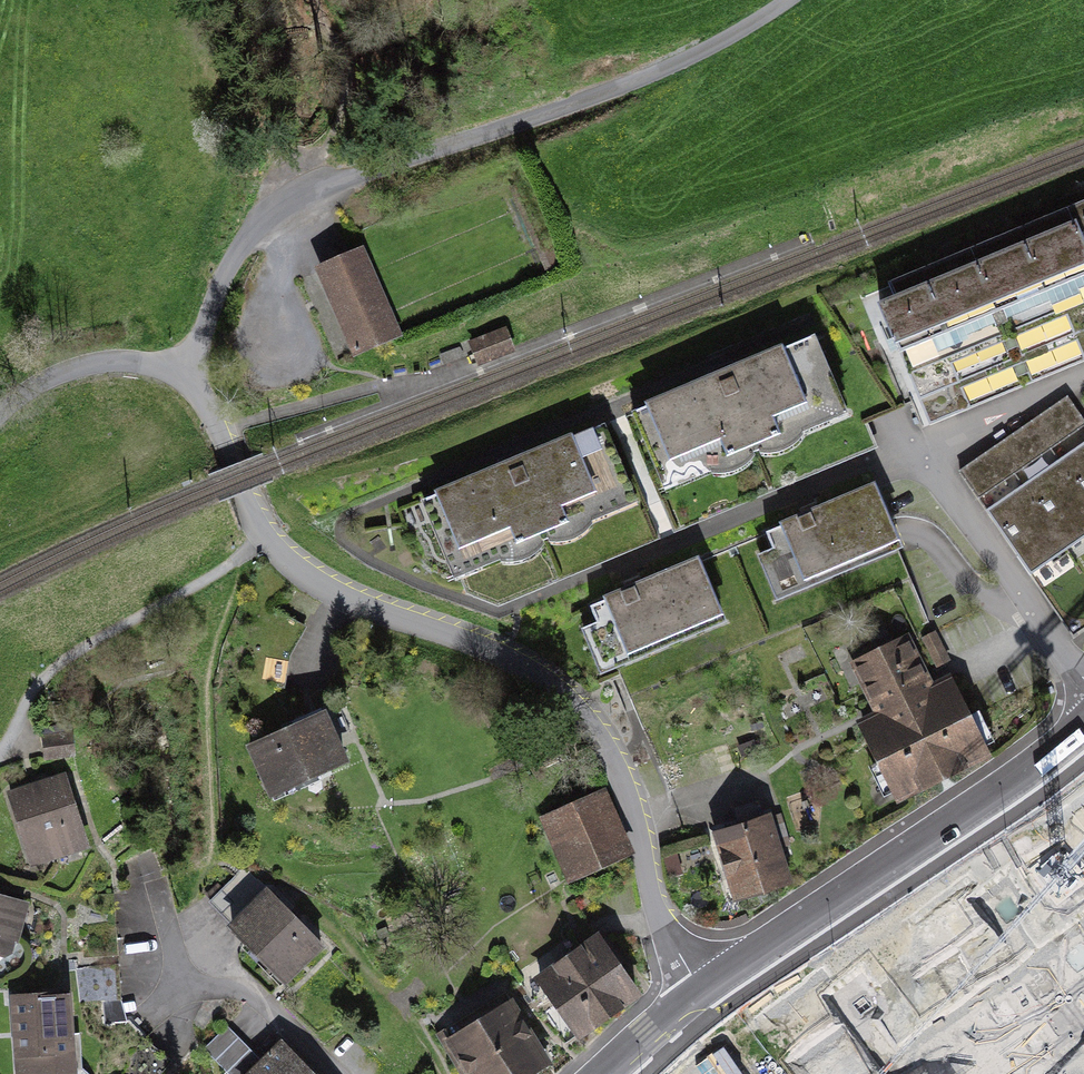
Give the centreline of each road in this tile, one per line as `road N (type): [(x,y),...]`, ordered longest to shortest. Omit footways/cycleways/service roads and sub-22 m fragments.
road 1 (residential): [(187,380),(219,431),(256,522),(292,566),(370,610),(523,664),(575,706),(621,780),(660,918),(702,991)]
road 2 (unclassified): [(187,380),(222,274),(271,214),(351,177),(514,127),(680,62),(788,0)]
road 3 (primary): [(1083,727),(1028,776),(702,991)]
road 4 (residential): [(1083,385),(928,460),(1083,682)]
road 5 (residential): [(157,889),(187,979),(258,998),(336,1073)]
road 6 (residential): [(0,410),(33,383),(99,359),(146,360),(187,380)]
road 7 (primary): [(702,991),(599,1073)]

